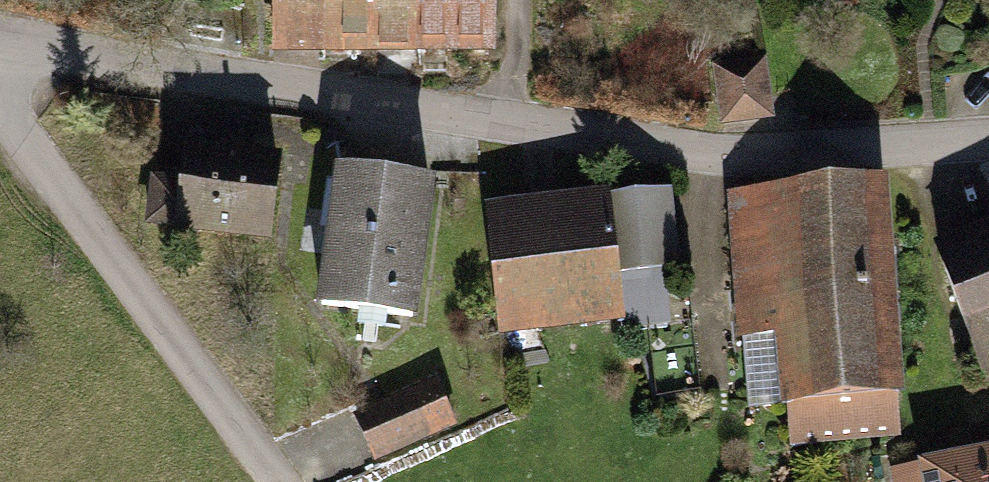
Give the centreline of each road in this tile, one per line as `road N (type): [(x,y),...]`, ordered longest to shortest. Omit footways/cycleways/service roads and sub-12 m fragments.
road 1 (residential): [(0,37),(733,135),(988,121)]
road 2 (unclassified): [(288,481),(0,93)]

